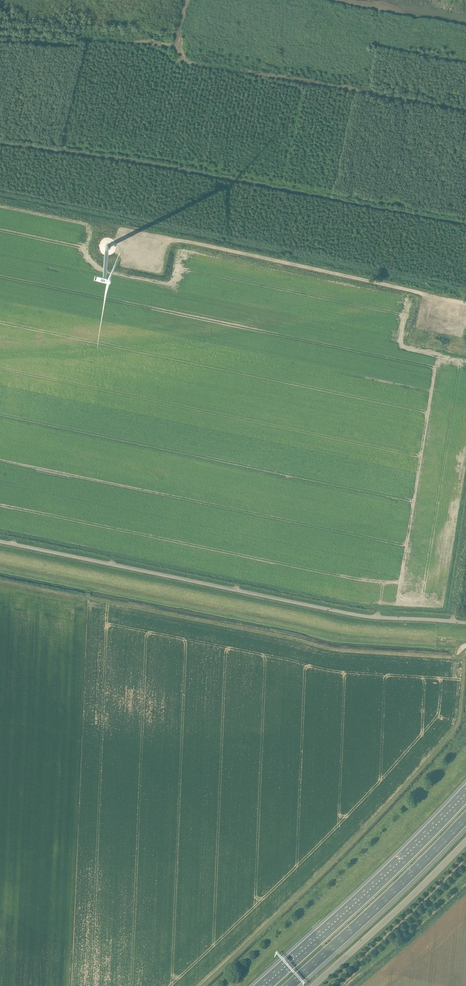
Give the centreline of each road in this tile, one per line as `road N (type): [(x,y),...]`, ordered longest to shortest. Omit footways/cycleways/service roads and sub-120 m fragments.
road 1 (track): [(463,647),(334,635),(0,566)]
road 2 (track): [(459,654),(453,729),(201,985)]
road 3 (track): [(465,303),(122,229)]
road 4 (track): [(236,985),(465,766)]
road 5 (motorway): [(465,793),(264,985)]
road 6 (motorway): [(289,985),(465,817)]
road 7 (unclassified): [(313,985),(465,840)]
road 8 (track): [(0,198),(122,229)]

